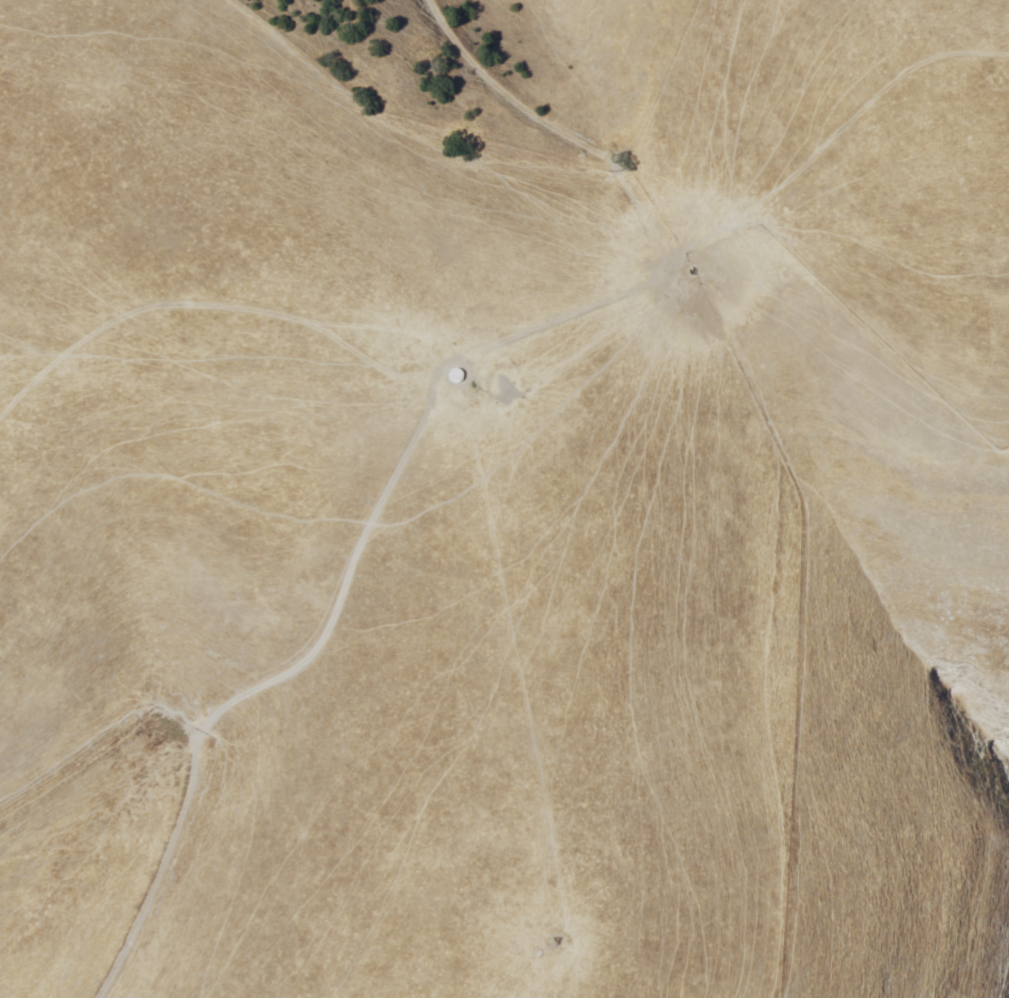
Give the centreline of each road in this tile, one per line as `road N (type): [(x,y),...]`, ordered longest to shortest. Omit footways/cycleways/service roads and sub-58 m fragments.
road 1 (track): [(137,997),(204,885),(199,784),(167,763),(57,774),(0,814)]
road 2 (track): [(676,240),(660,197),(655,86),(696,0)]

